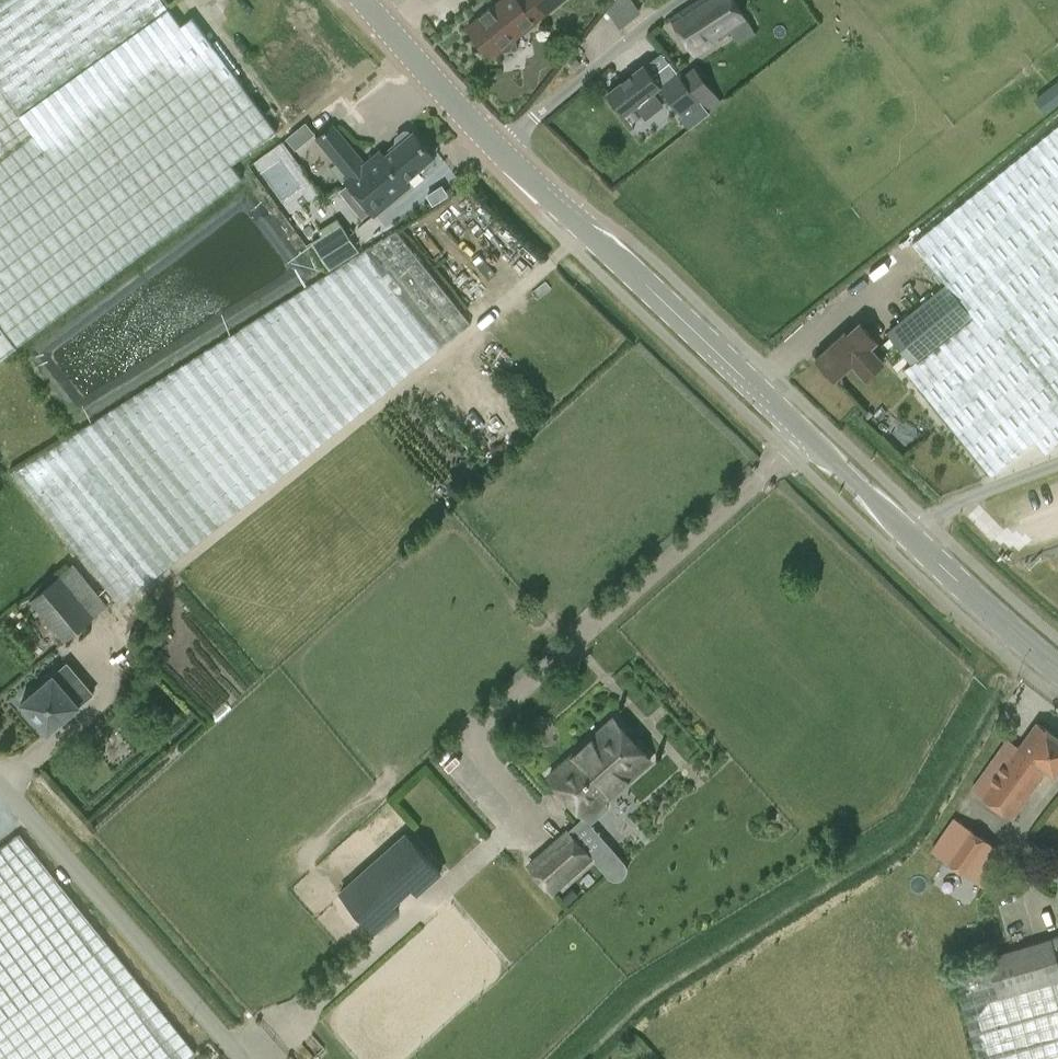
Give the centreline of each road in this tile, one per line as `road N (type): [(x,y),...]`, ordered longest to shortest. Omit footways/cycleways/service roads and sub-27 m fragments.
road 1 (secondary): [(914,539),(501,150)]
road 2 (unclassified): [(240,1058),(0,782)]
road 3 (unclassified): [(501,150),(682,0)]
road 4 (secondary): [(501,150),(364,0)]
road 5 (secondary): [(1057,669),(914,539)]
road 6 (unclassified): [(1057,464),(968,497),(914,539)]

